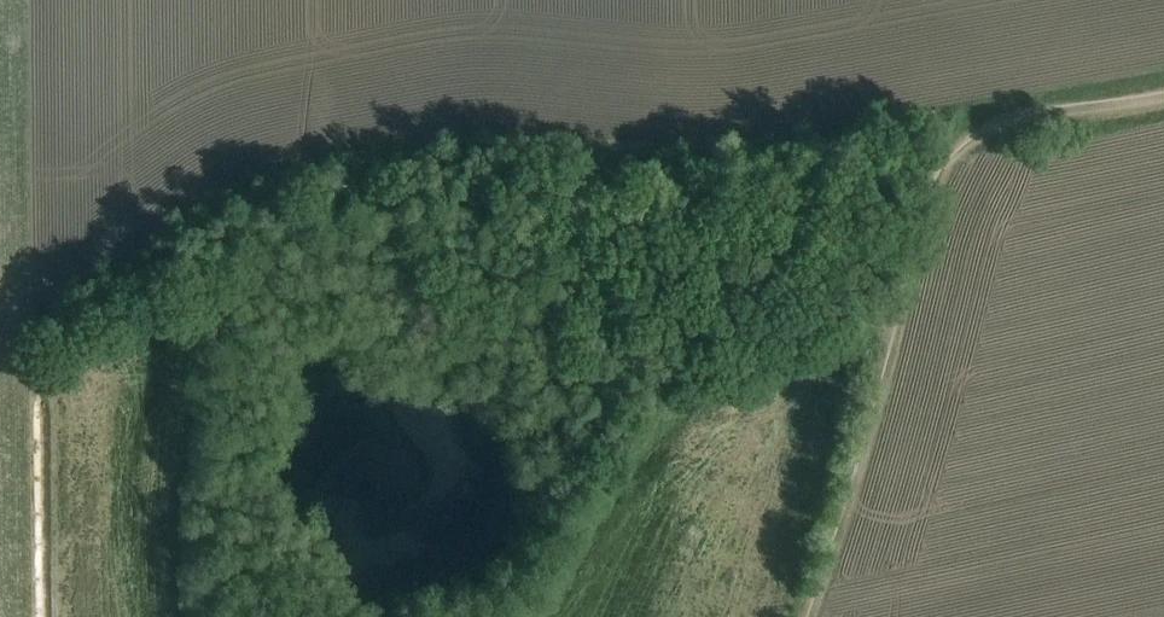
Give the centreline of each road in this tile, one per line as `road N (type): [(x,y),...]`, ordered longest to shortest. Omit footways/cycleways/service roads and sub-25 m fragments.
road 1 (track): [(806,616),(941,170),(957,151),(1016,123),(1163,93)]

